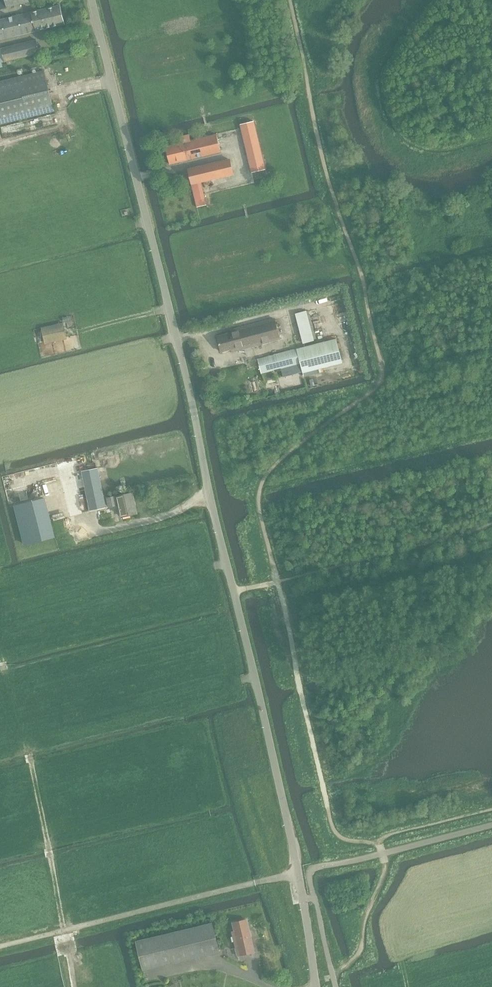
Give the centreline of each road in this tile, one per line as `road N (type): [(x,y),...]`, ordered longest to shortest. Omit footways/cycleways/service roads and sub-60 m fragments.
road 1 (unclassified): [(193,408),(304,900)]
road 2 (unclassified): [(193,408),(92,0)]

